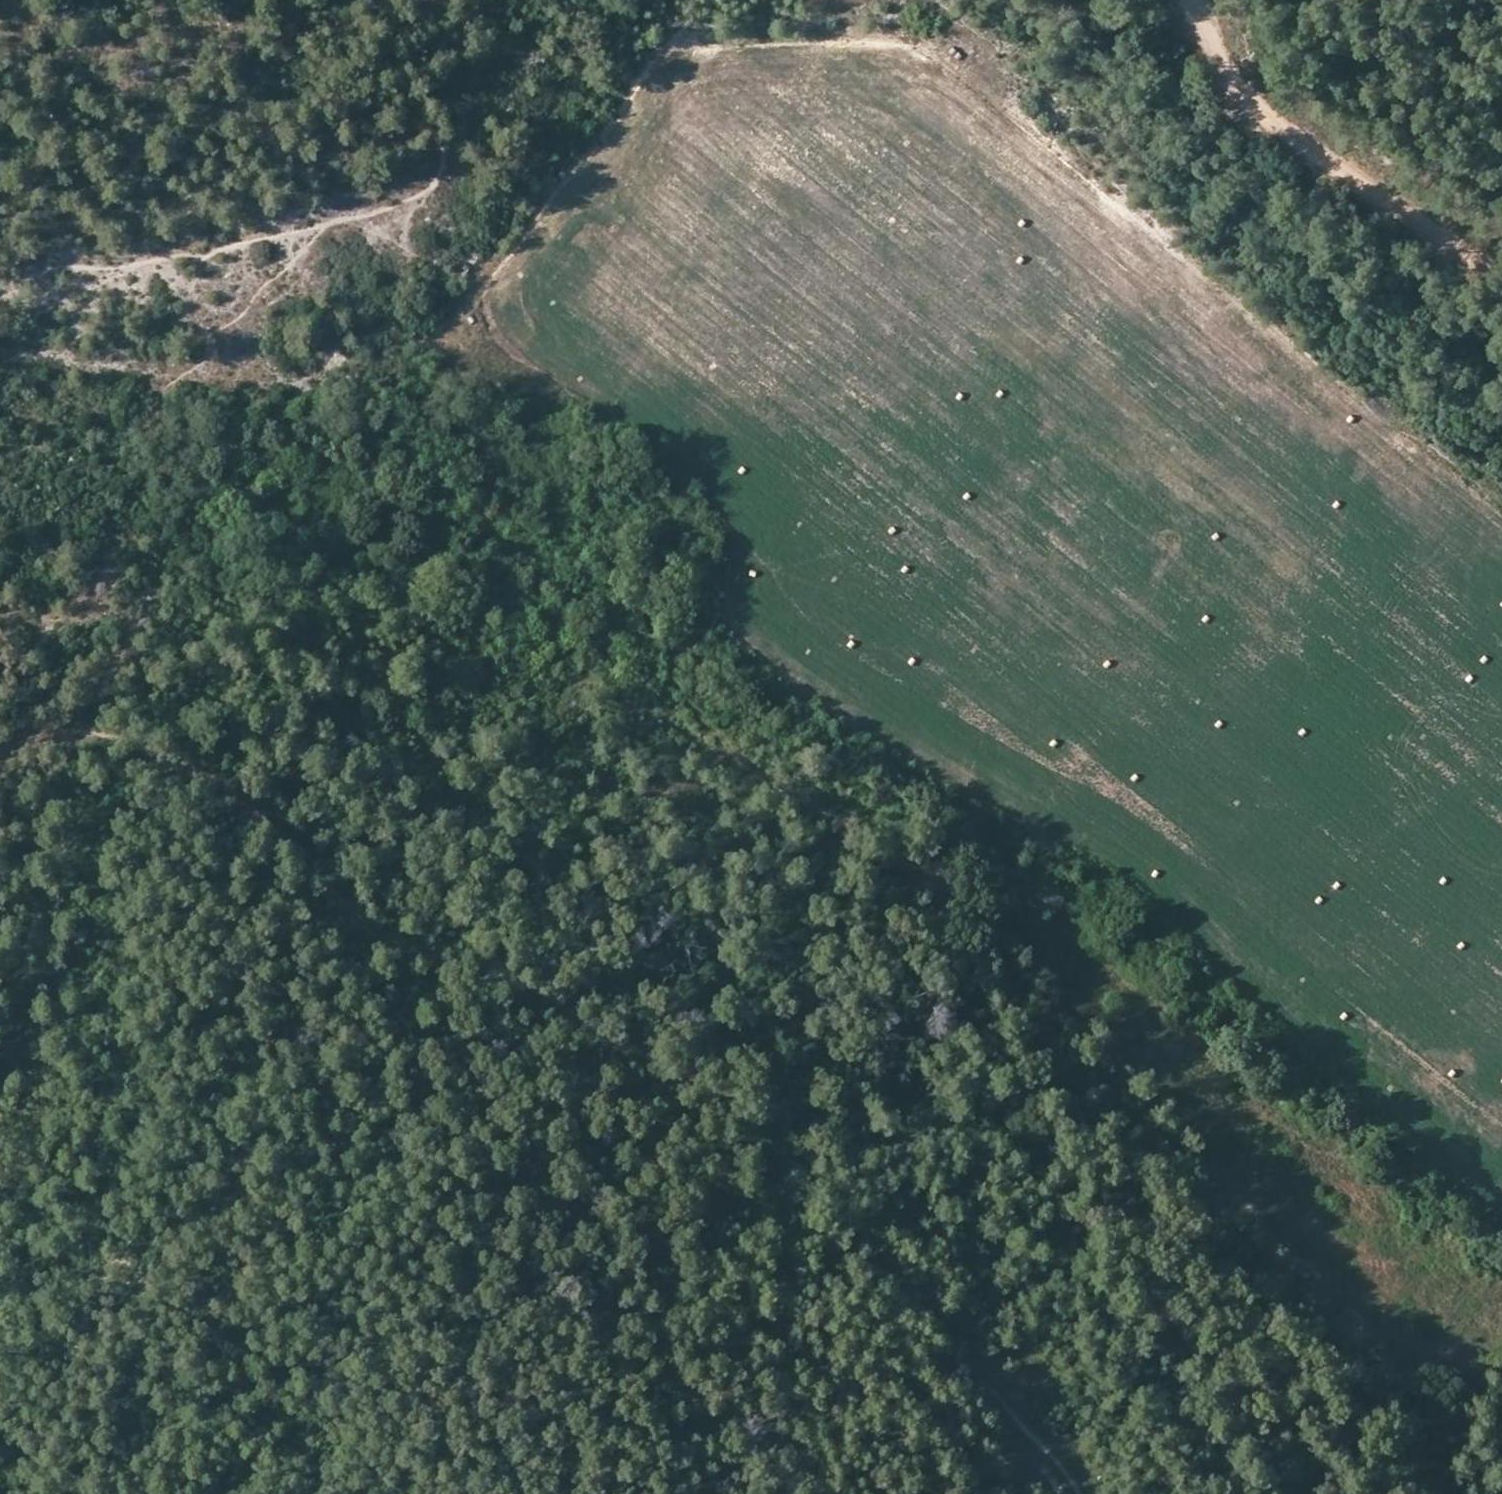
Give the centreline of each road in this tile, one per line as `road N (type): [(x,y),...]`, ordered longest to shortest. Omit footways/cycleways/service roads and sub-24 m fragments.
road 1 (track): [(1272,1493),(1247,1422),(1144,1267),(996,964)]
road 2 (track): [(1501,256),(1381,170),(1239,104),(1180,0)]

